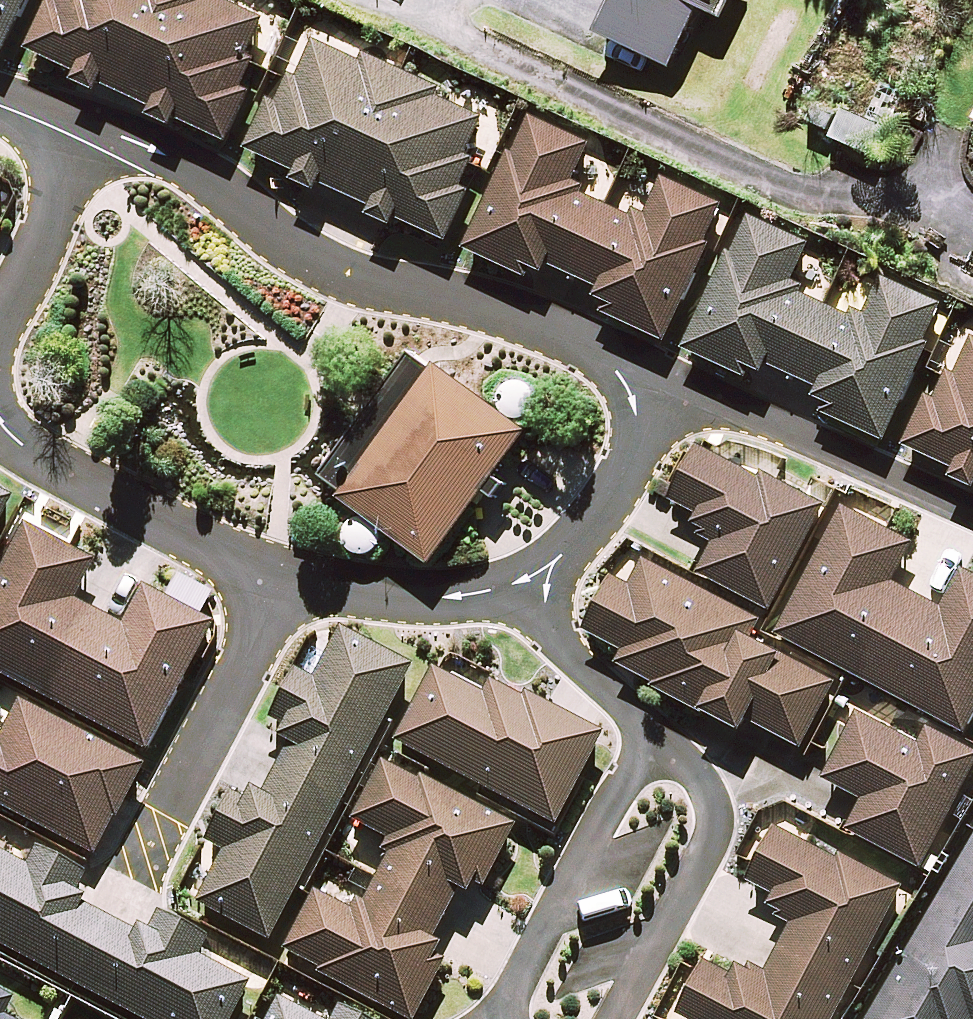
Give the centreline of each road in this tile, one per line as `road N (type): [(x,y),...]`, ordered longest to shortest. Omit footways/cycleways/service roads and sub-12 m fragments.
road 1 (residential): [(77,136),(149,148),(215,179),(287,244),(354,281),(520,310),(601,349),(636,403)]
road 2 (residential): [(972,516),(719,402),(636,403)]
road 3 (residential): [(651,742),(701,800),(702,832),(606,1018)]
road 4 (residential): [(276,578),(29,452),(0,424)]
road 5 (residential): [(145,838),(276,578)]
road 6 (residential): [(524,979),(651,742)]
road 7 (residential): [(530,581),(396,598),(276,578)]
road 8 (residential): [(636,403),(639,461),(583,537),(530,581)]
road 9 (residential): [(530,581),(555,633),(651,742)]
road 10 (residential): [(0,316),(45,235),(77,136)]

